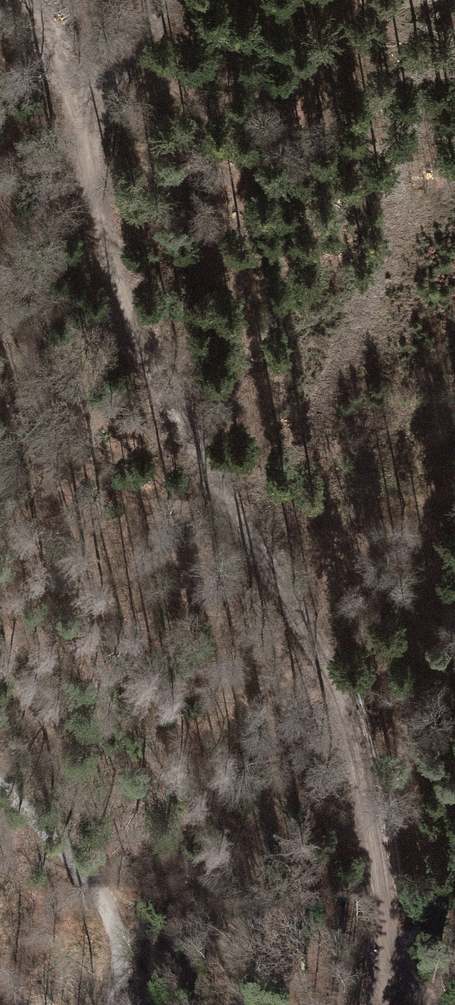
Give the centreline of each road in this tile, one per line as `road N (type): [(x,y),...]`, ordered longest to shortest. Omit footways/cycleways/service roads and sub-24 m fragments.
road 1 (track): [(30,0),(86,122),(155,396),(297,617),(350,726),(384,914),(380,1004)]
road 2 (track): [(114,1004),(118,948),(99,898),(0,783)]
road 3 (track): [(86,122),(160,0)]

